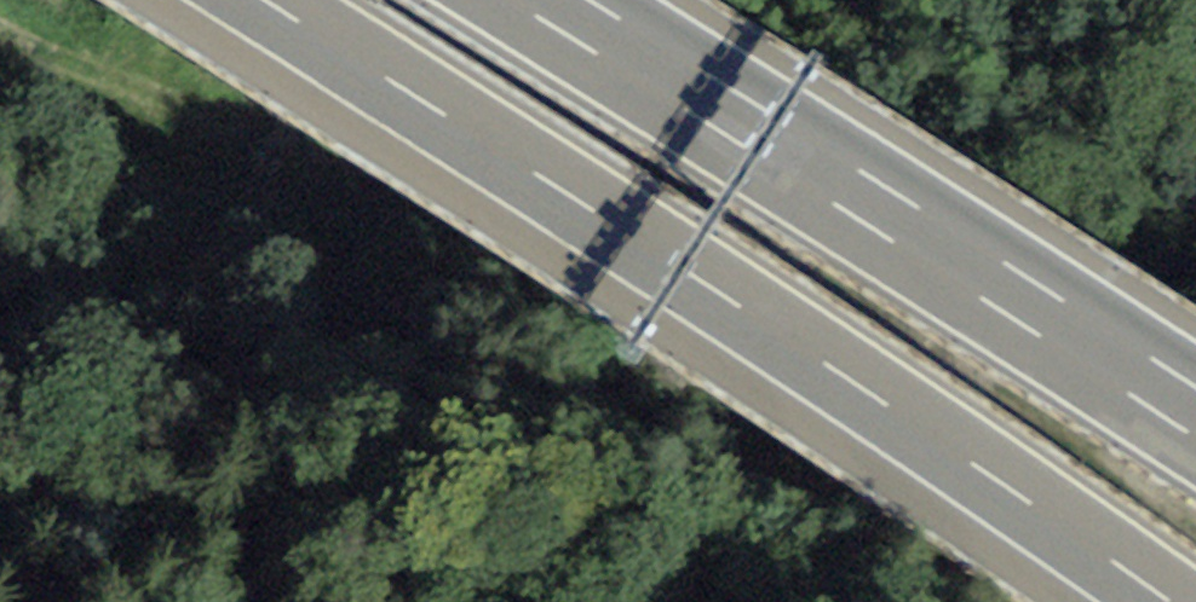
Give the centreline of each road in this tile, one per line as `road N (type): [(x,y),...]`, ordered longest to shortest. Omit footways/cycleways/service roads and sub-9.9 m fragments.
road 1 (motorway): [(267,0),(898,411),(1170,601)]
road 2 (motorway): [(1195,409),(586,0)]
road 3 (track): [(0,18),(55,40),(175,115),(381,163)]

